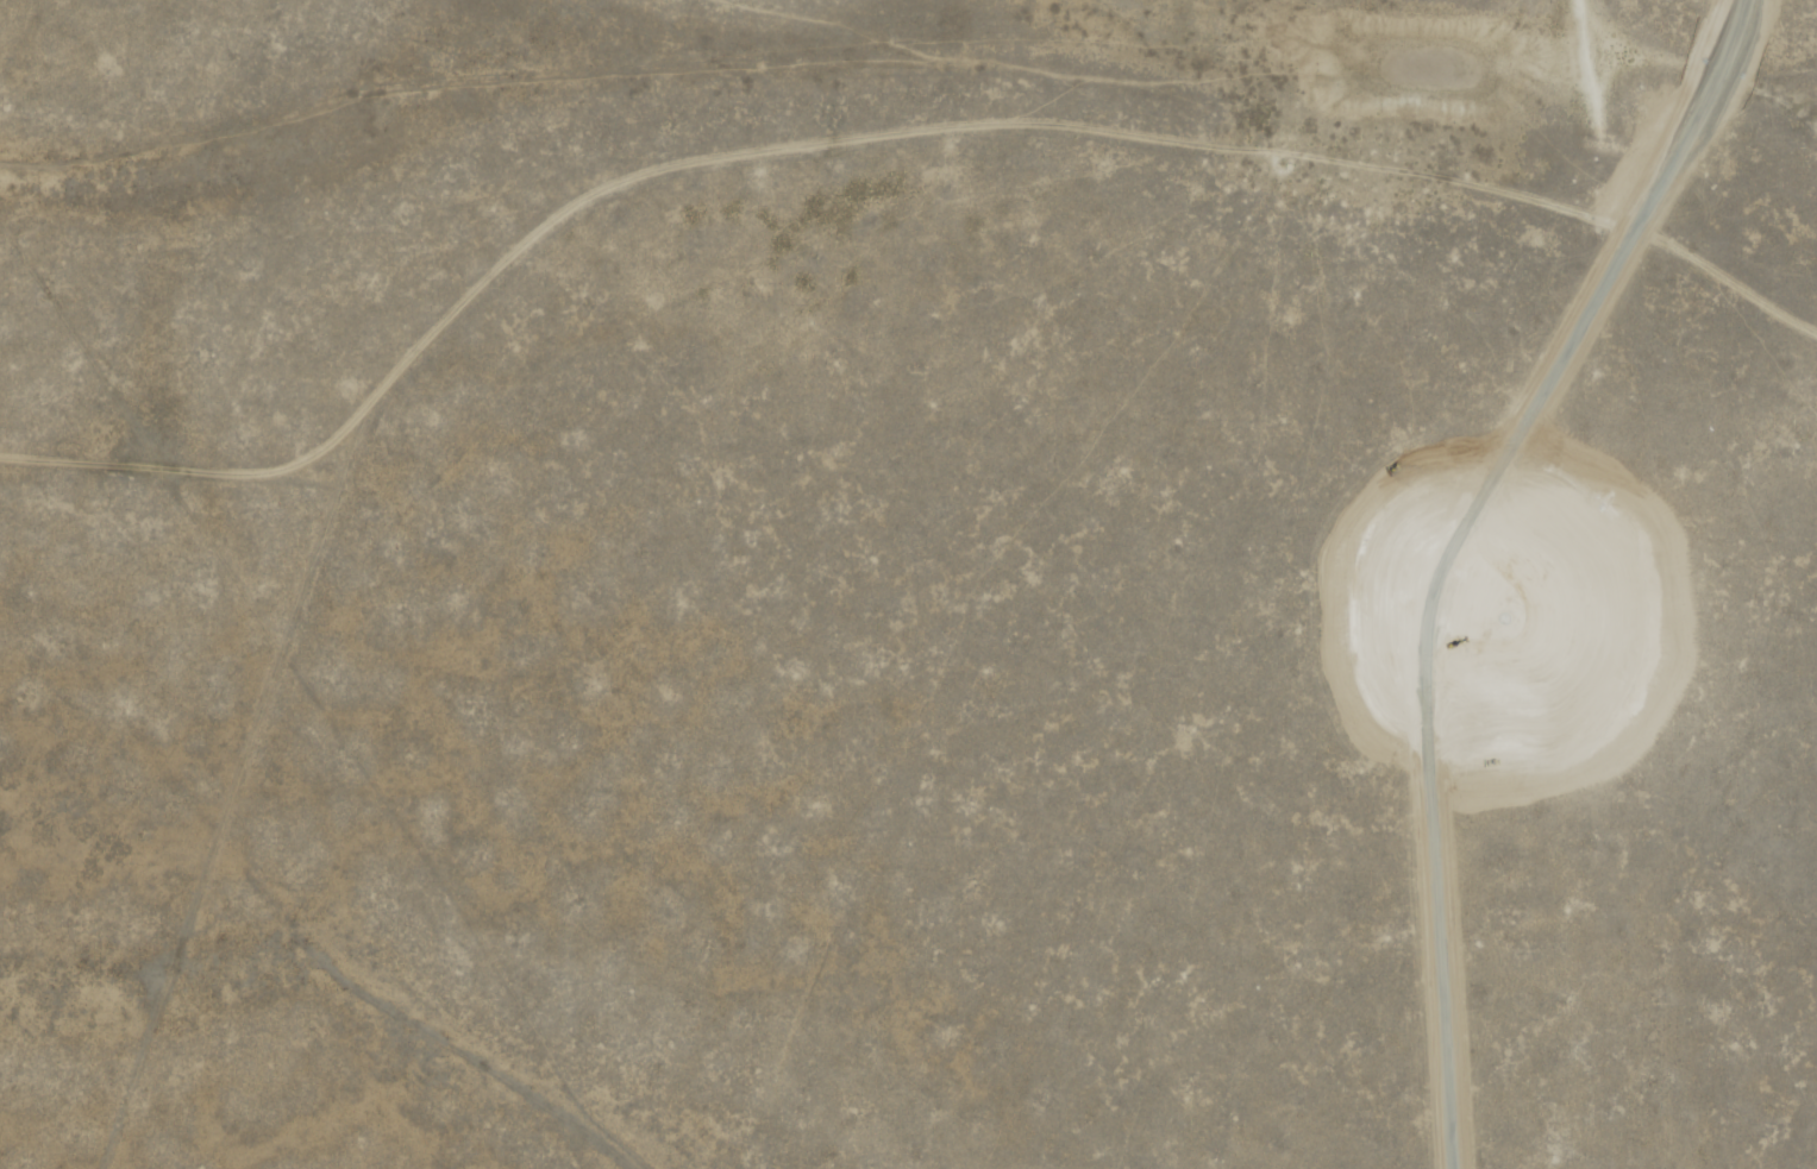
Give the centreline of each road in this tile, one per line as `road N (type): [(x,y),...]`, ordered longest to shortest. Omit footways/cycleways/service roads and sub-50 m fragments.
road 1 (residential): [(1671,395),(1528,193),(1360,87),(1016,30),(637,122),(361,289),(196,442),(0,1102)]
road 2 (residential): [(196,442),(0,424)]

